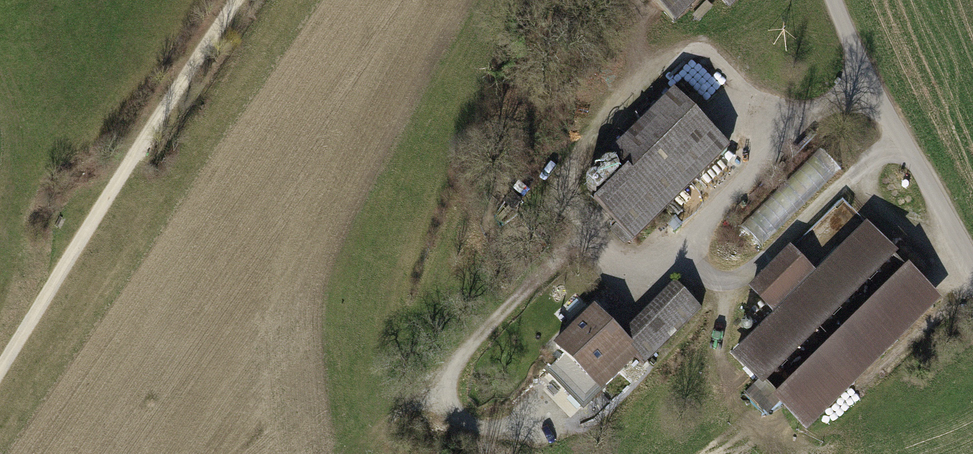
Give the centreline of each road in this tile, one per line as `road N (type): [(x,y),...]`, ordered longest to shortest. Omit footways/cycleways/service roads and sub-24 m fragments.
road 1 (track): [(903,138),(719,296),(689,243),(863,66)]
road 2 (track): [(794,136),(699,51),(611,104),(566,182),(579,241),(630,286),(689,243)]
road 3 (track): [(0,370),(236,0)]
road 4 (track): [(360,453),(579,241)]
road 5 (unclassified): [(972,262),(863,66),(836,0)]

